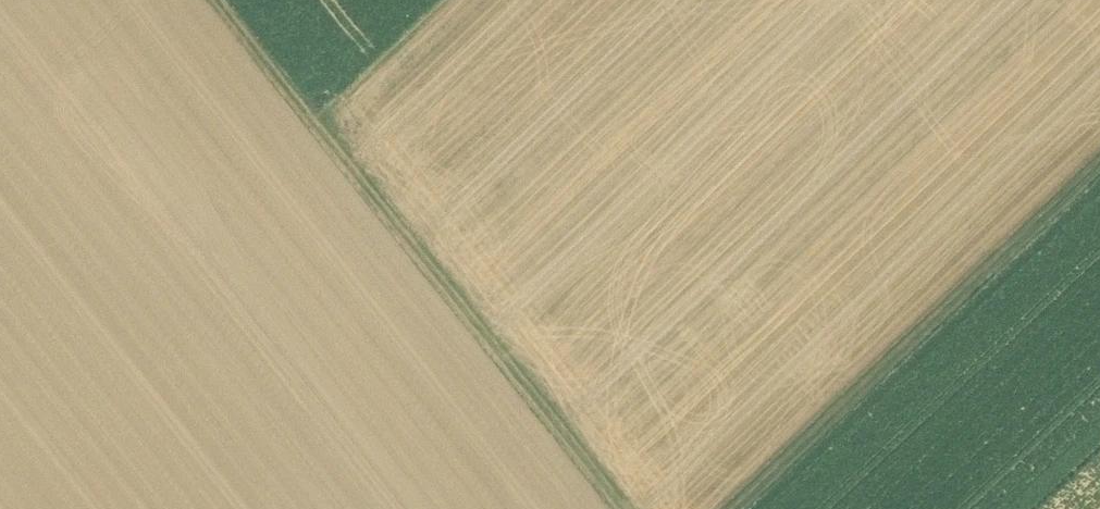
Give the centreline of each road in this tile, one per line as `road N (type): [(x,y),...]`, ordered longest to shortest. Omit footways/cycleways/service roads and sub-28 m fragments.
road 1 (track): [(627,508),(223,0)]
road 2 (track): [(1099,194),(766,508)]

